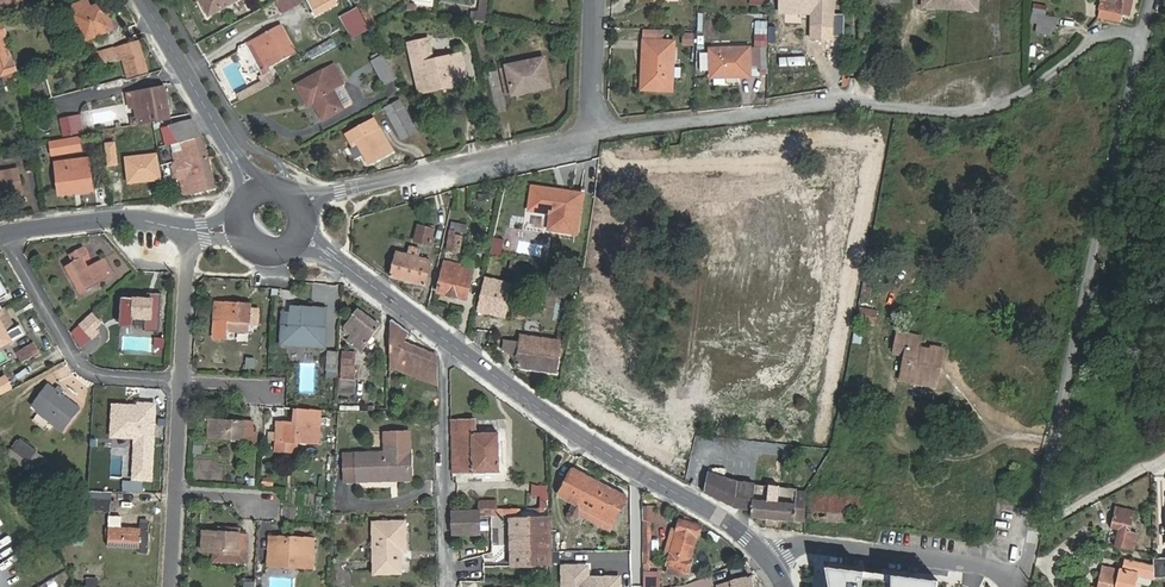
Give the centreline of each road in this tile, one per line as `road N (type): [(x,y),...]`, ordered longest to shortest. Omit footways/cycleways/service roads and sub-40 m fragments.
road 1 (residential): [(592,132),(842,100),(944,114),(1006,102),(1085,41),(1142,34)]
road 2 (residential): [(1022,586),(1142,34)]
road 3 (tertiary): [(327,253),(523,399),(718,517),(767,559)]
road 4 (residential): [(302,202),(592,132)]
road 5 (residential): [(1022,586),(997,572),(809,544),(767,559)]
road 6 (residential): [(6,230),(86,374),(179,382)]
road 7 (tertiary): [(253,190),(144,0)]
road 8 (residential): [(170,586),(179,382)]
road 9 (residential): [(6,230),(128,219),(190,229)]
road 10 (residential): [(179,382),(190,229)]
road 11 (residential): [(592,132),(596,0)]

